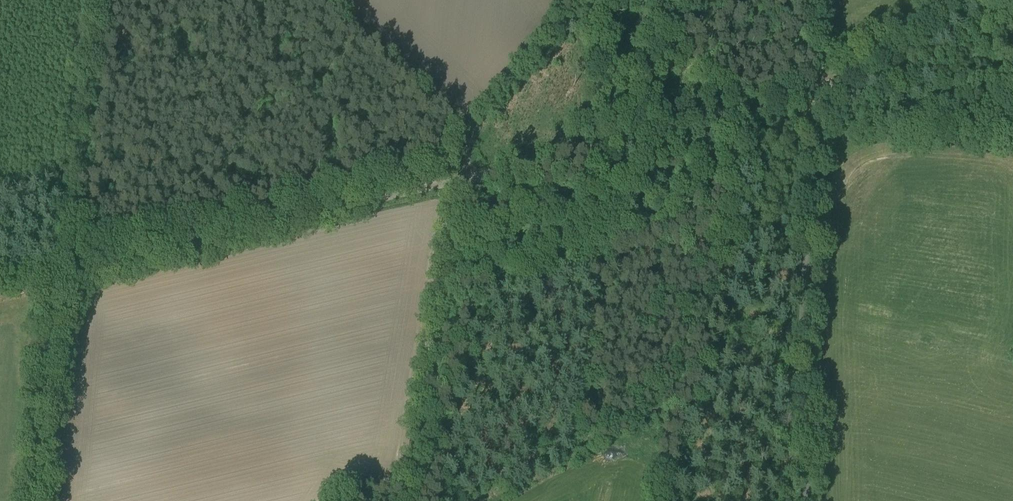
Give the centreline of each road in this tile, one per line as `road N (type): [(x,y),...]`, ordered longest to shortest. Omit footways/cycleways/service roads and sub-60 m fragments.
road 1 (unclassified): [(815,92),(0,292)]
road 2 (tertiary): [(807,500),(815,92)]
road 3 (track): [(97,0),(62,279)]
road 4 (tertiary): [(815,92),(949,0)]
road 5 (track): [(584,150),(572,0)]

